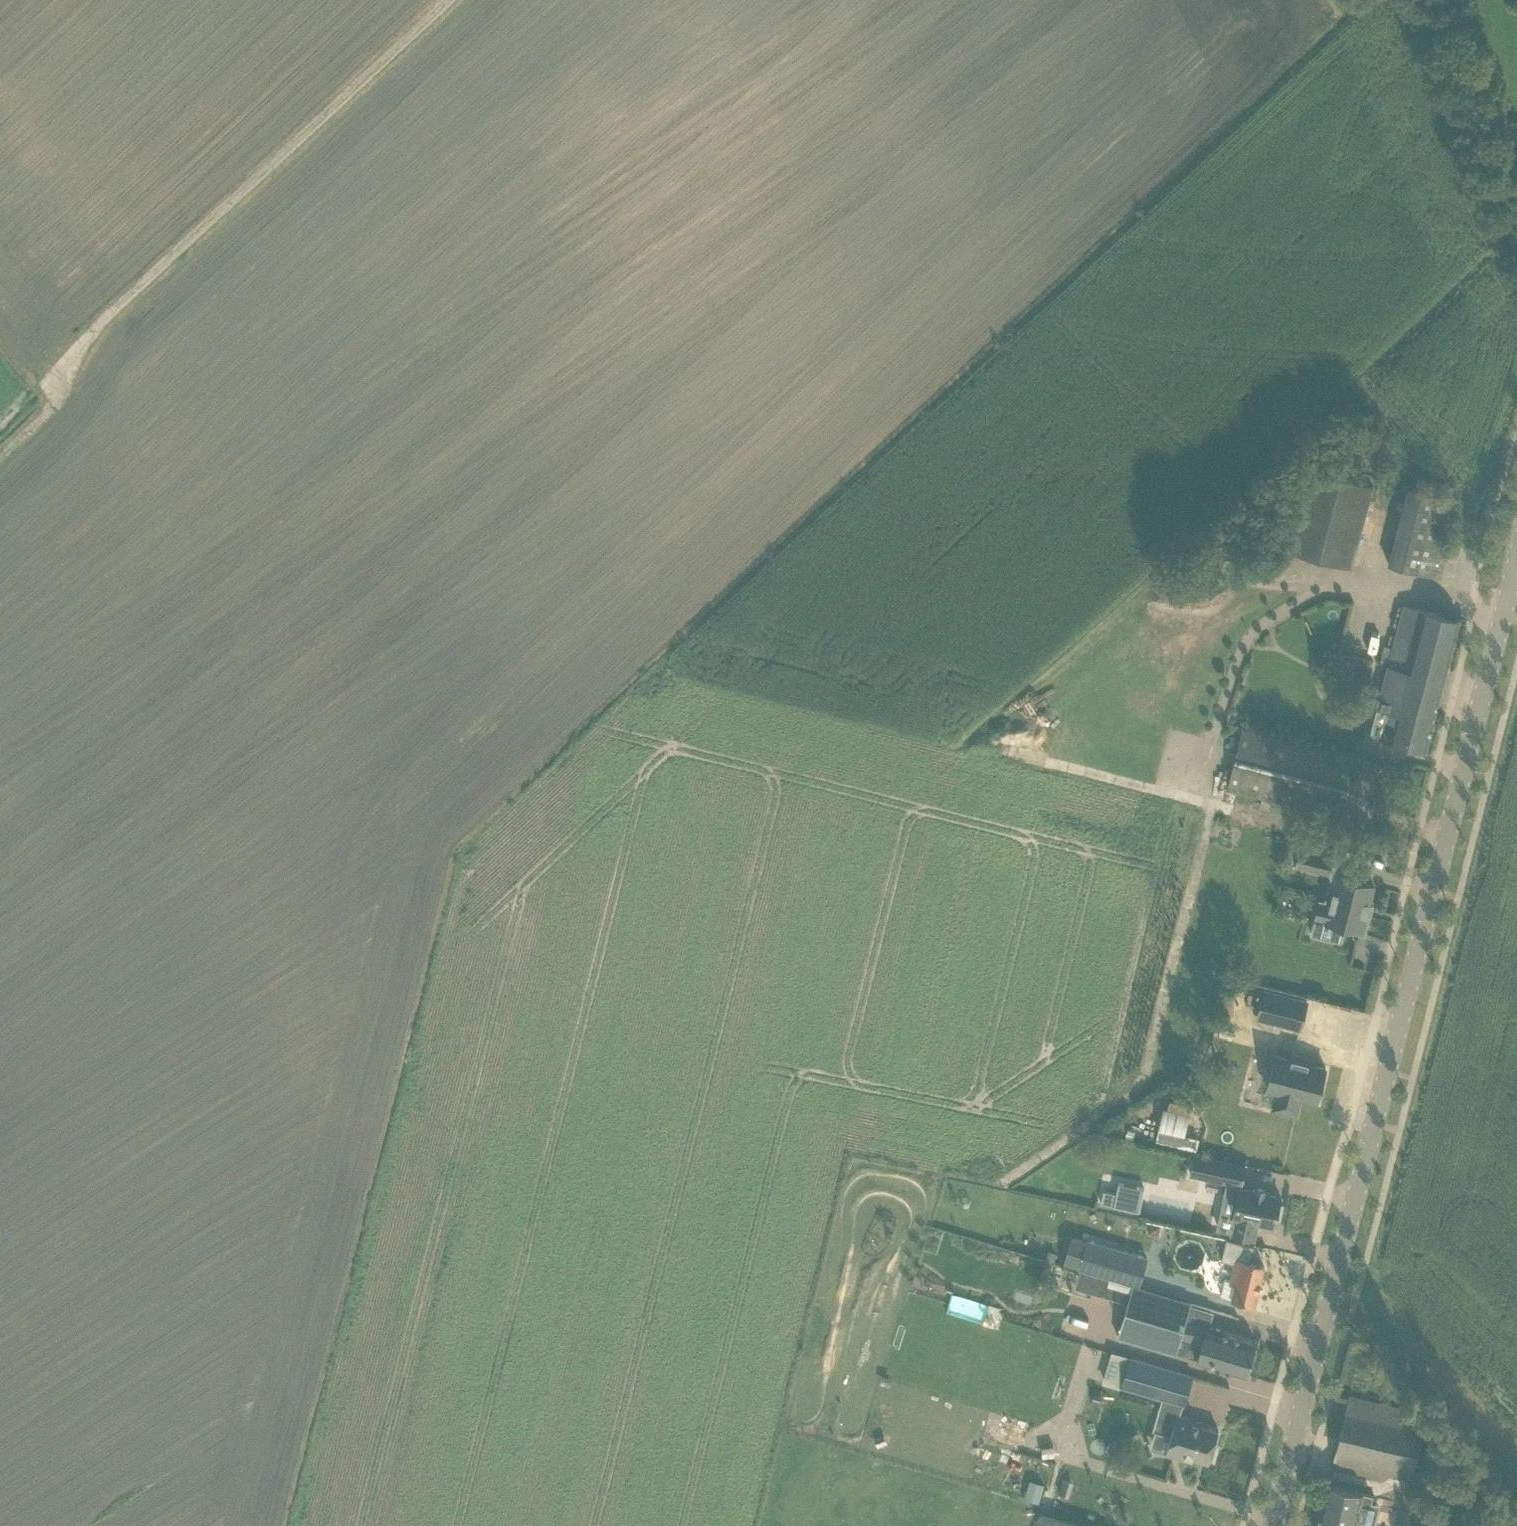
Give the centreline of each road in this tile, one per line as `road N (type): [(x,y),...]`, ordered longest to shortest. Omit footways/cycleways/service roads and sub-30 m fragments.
road 1 (tertiary): [(1274,1525),(1516,559)]

